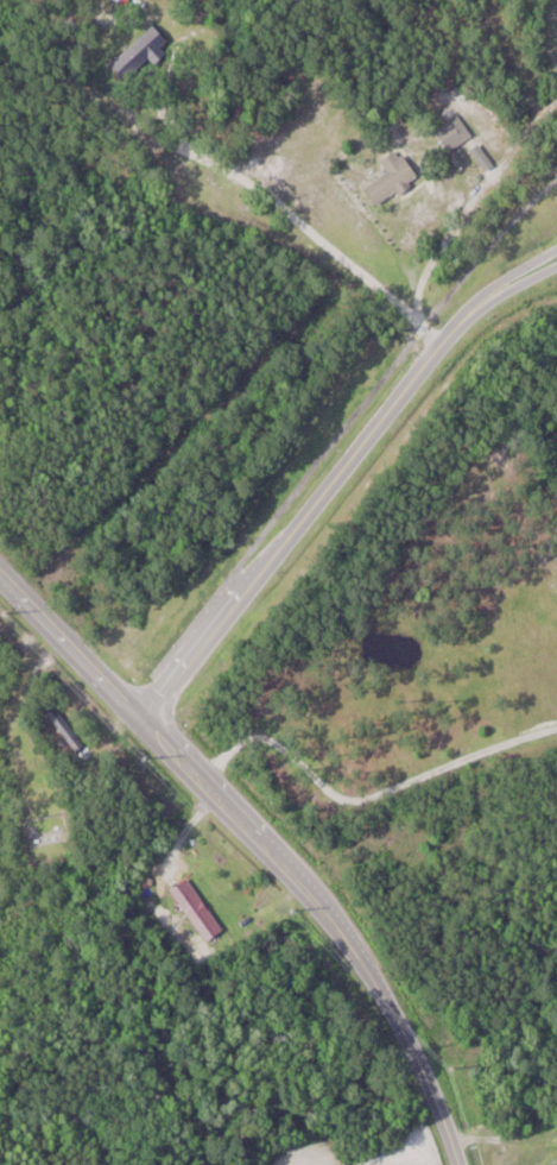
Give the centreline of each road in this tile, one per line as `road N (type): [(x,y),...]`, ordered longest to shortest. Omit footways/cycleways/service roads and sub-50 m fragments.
road 1 (residential): [(457,1164),(414,1057),(359,959),(314,902),(0,578)]
road 2 (residential): [(556,239),(479,291),(428,342),(228,596)]
road 3 (residential): [(228,596),(271,562),(381,415),(462,325),(507,286),(556,262)]
road 4 (residential): [(436,352),(177,100),(177,112)]
road 5 (residential): [(138,718),(228,596)]

